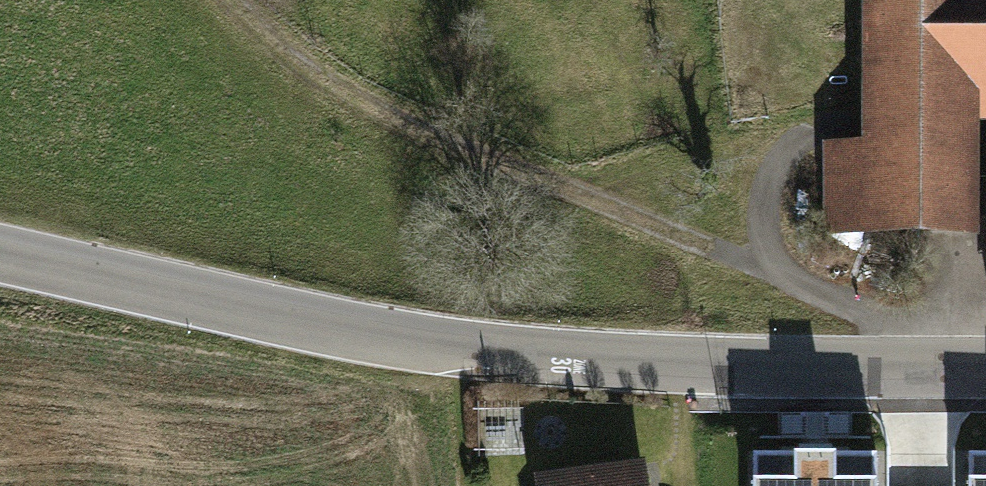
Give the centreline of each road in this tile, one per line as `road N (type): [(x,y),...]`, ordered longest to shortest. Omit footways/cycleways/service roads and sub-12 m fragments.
road 1 (tertiary): [(0,251),(432,348),(692,365),(985,370)]
road 2 (track): [(960,370),(401,136),(219,0)]

